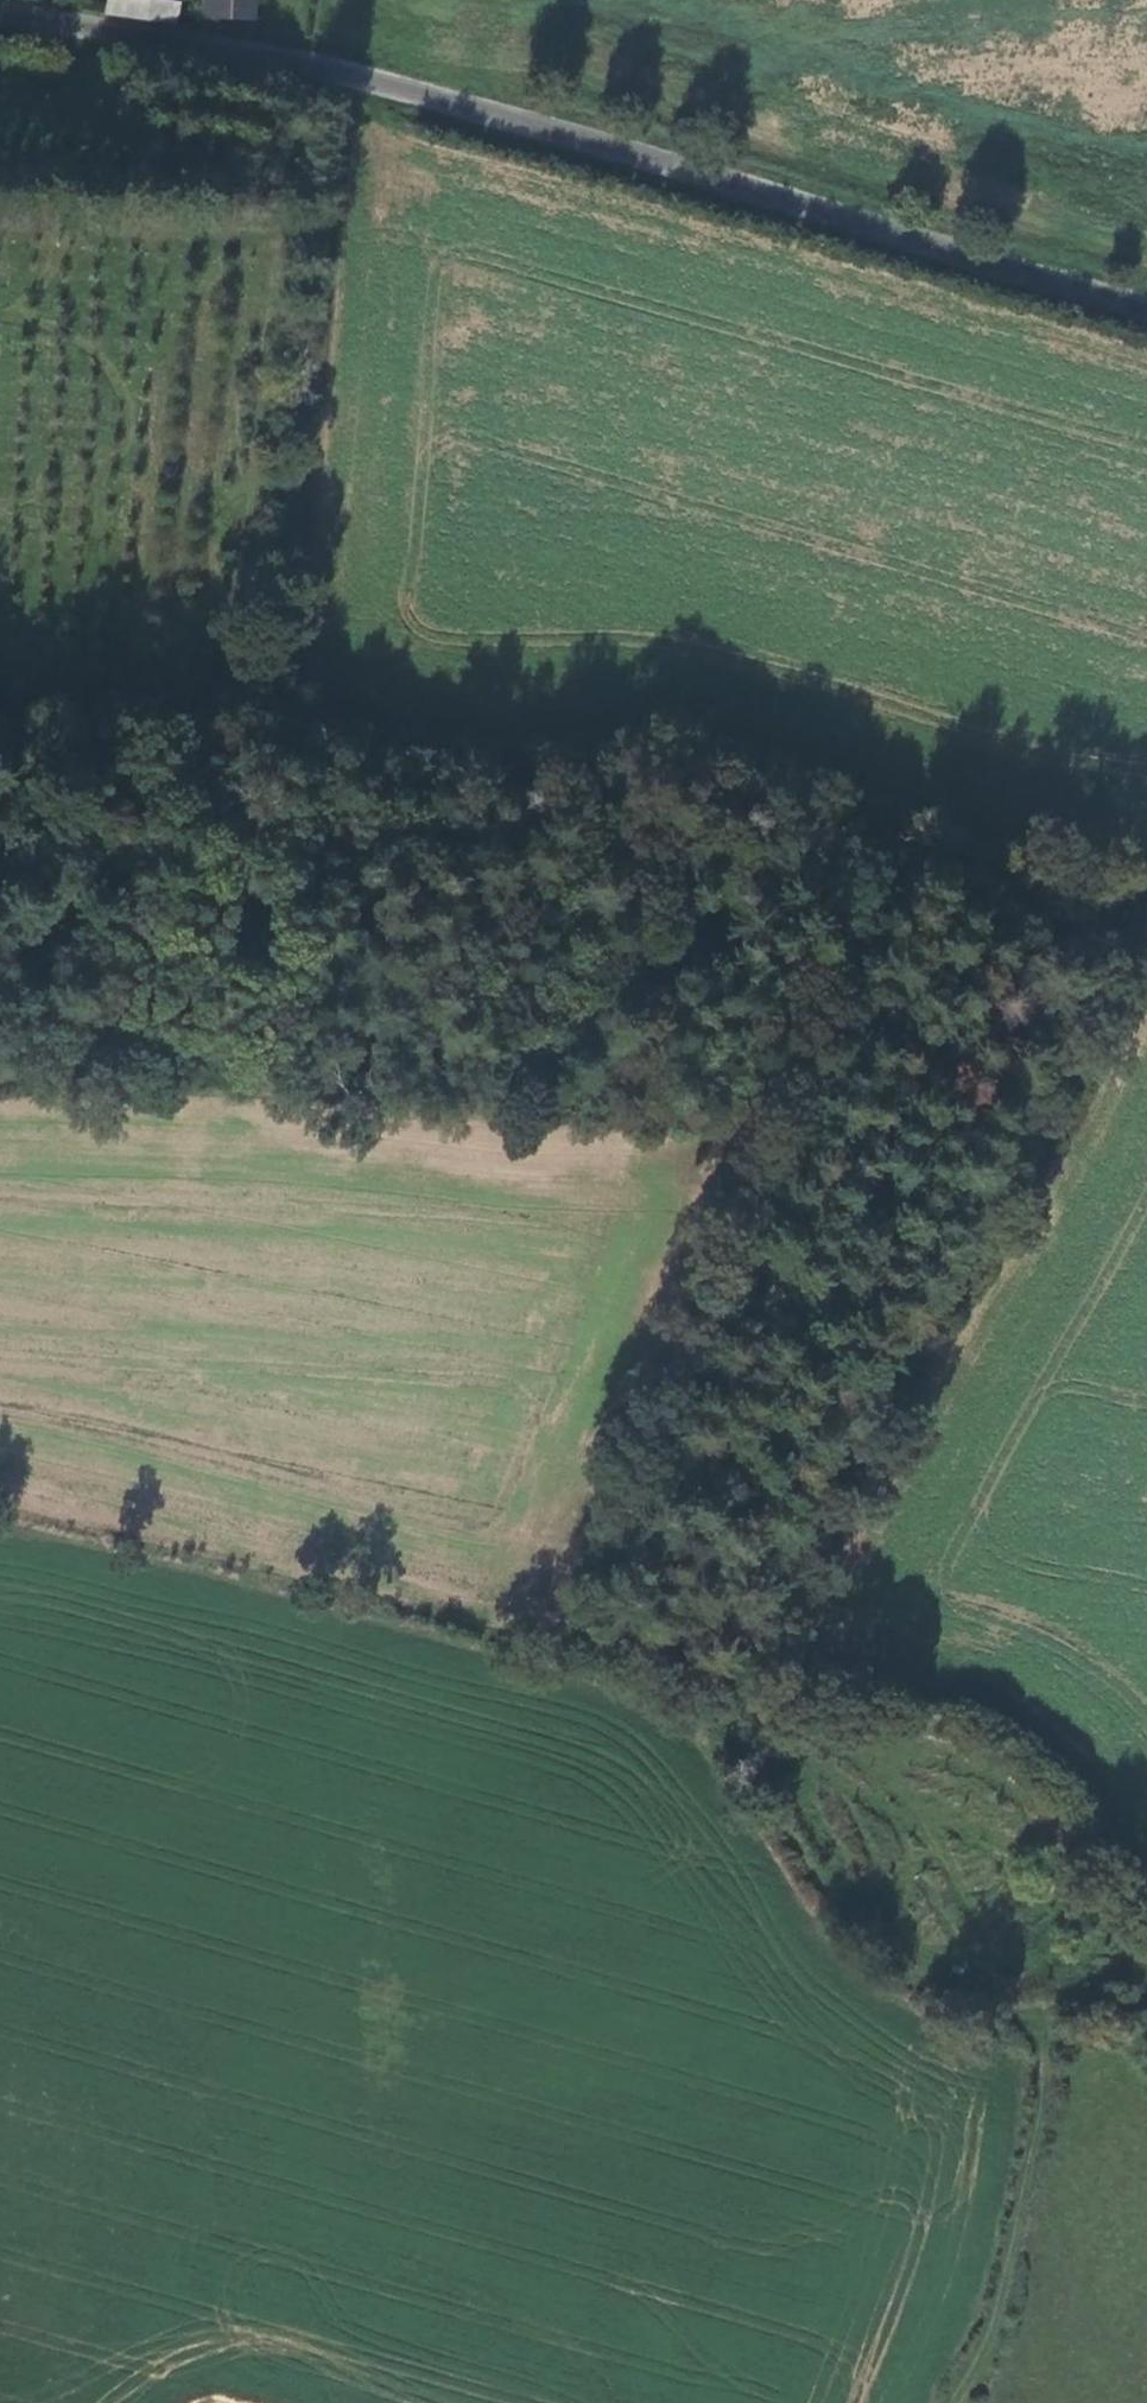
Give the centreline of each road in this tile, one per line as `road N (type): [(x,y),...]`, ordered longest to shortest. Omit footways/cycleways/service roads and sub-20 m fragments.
road 1 (unclassified): [(0,6),(1146,284)]
road 2 (track): [(955,2402),(994,2337),(1050,2020)]

